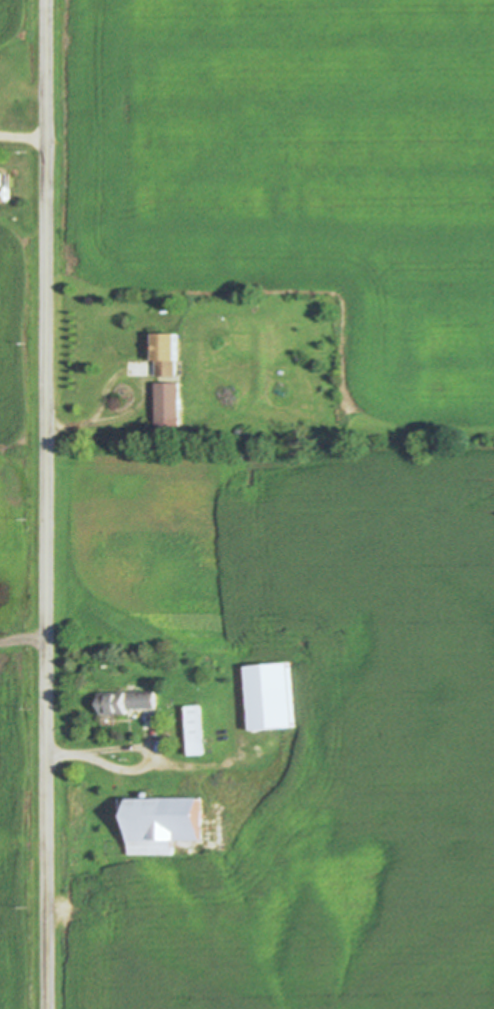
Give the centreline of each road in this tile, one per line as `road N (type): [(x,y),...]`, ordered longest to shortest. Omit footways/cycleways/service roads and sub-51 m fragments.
road 1 (residential): [(50,1008),(48,0)]

